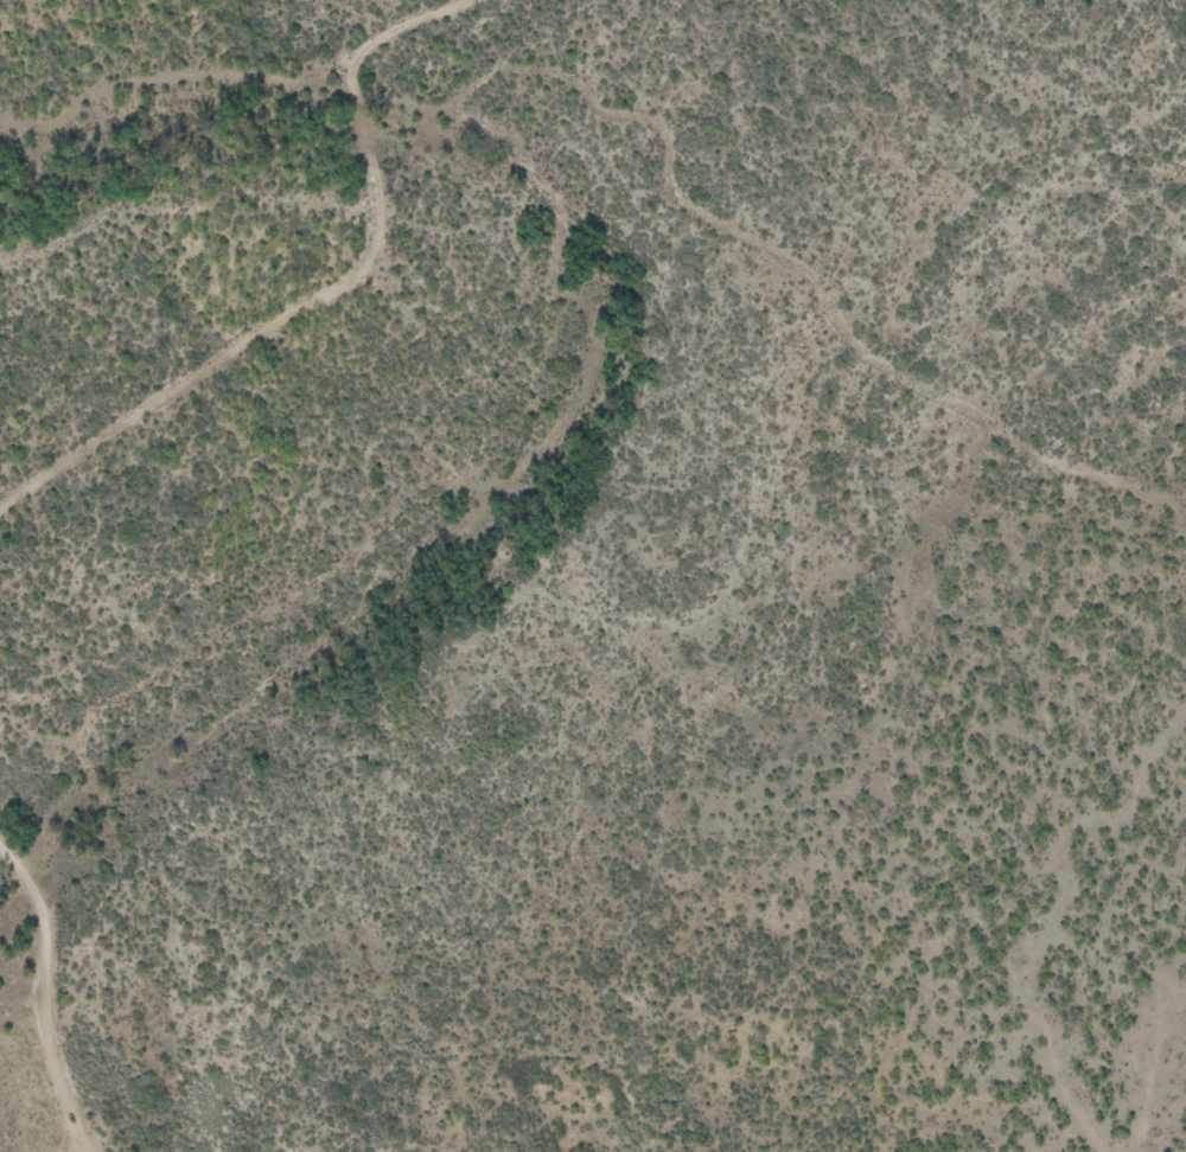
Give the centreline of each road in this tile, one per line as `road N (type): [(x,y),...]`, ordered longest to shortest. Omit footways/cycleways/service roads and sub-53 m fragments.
road 1 (residential): [(106,1151),(60,1035),(52,914),(28,859),(0,822)]

